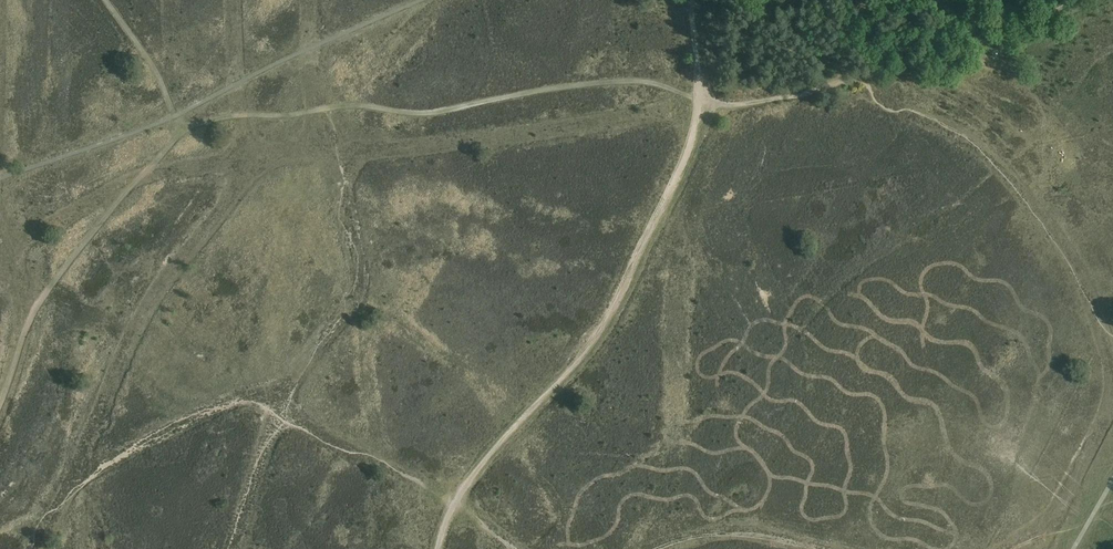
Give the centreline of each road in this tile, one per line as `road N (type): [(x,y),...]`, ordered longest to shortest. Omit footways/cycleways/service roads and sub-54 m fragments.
road 1 (track): [(437,548),(466,484),(605,334),(693,159),(707,101),(696,0)]

